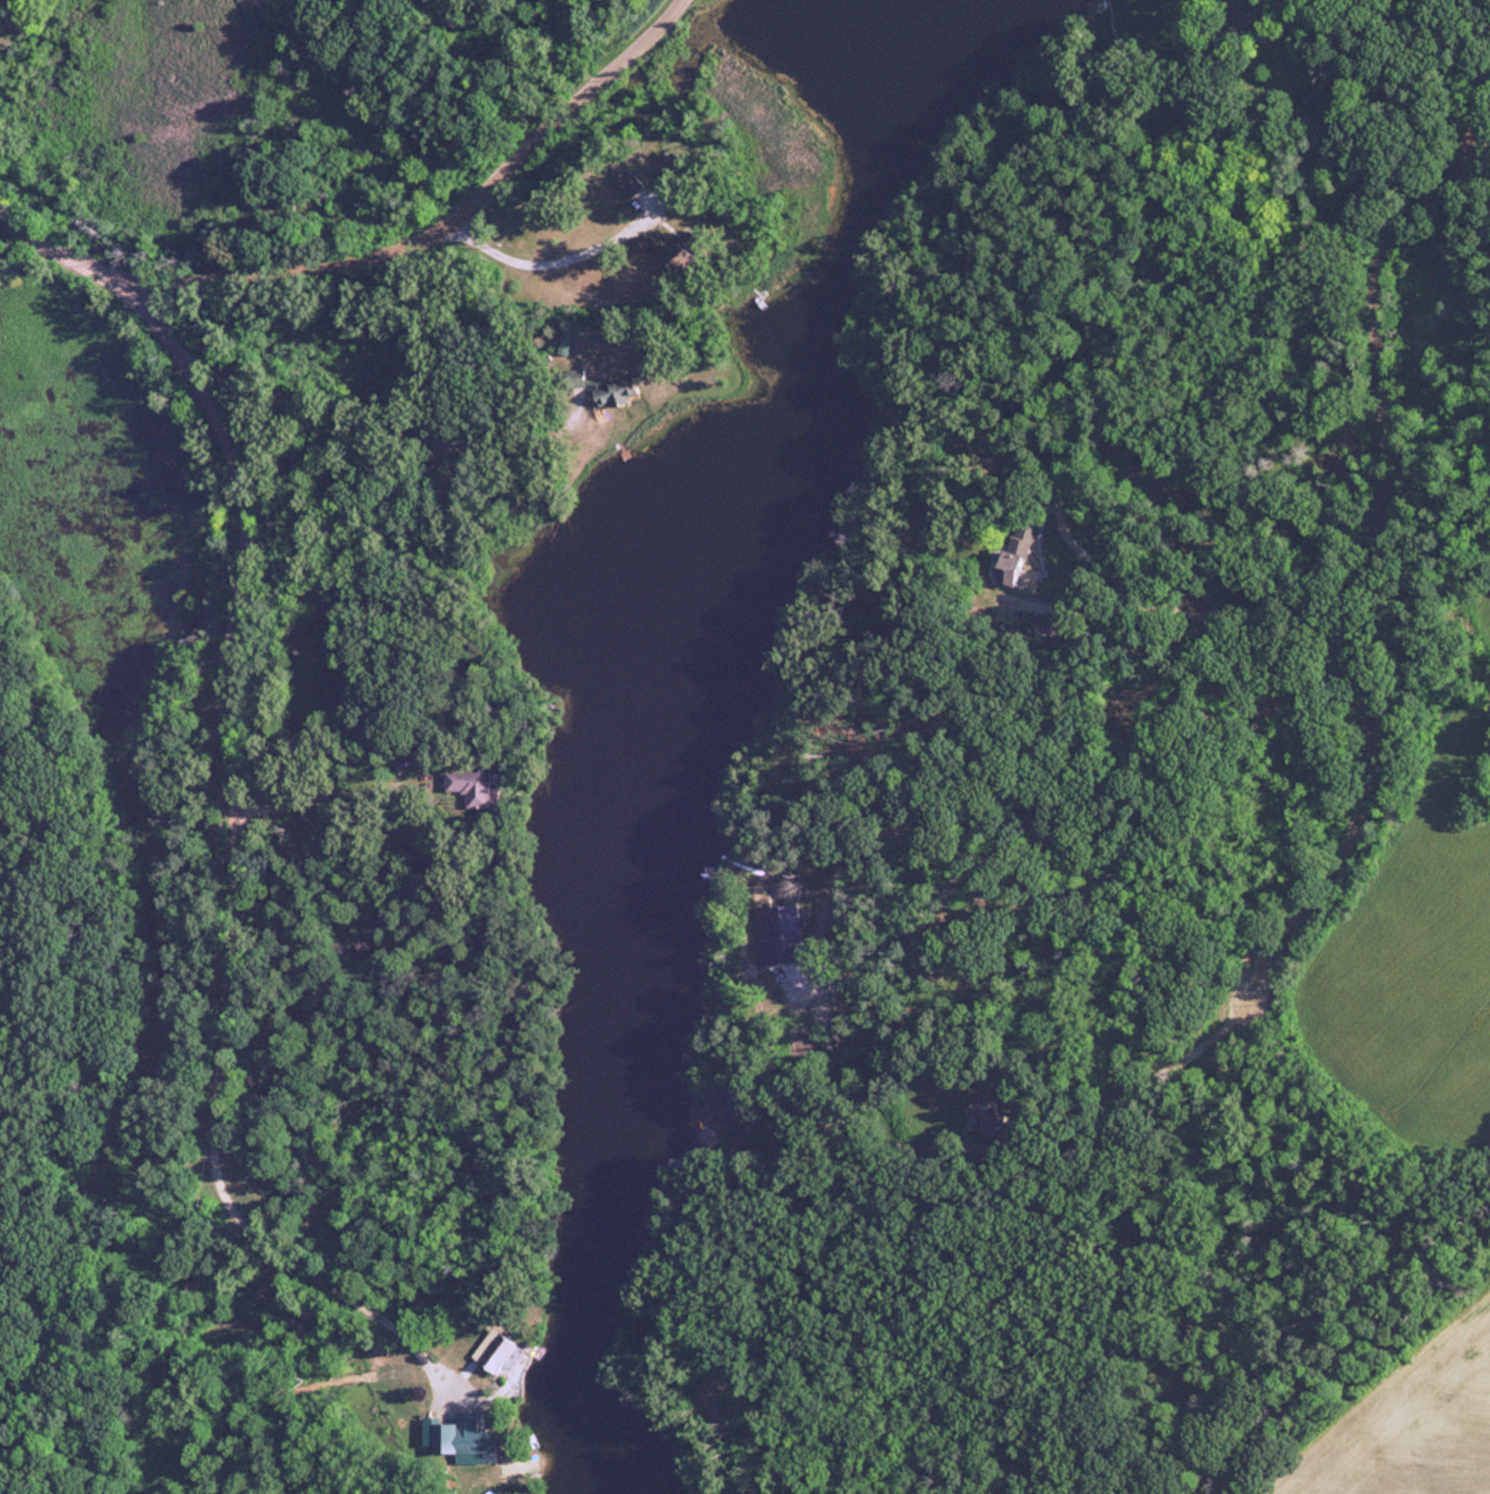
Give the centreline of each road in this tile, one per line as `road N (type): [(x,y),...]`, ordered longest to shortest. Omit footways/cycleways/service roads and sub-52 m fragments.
road 1 (residential): [(134,271),(222,409),(252,504),(231,680),(249,921),(247,989),(222,1134),(228,1175),(275,1233),(402,1319),(464,1392)]
road 2 (residential): [(1237,1002),(1374,760),(1369,283),(1455,127),(1489,81)]
road 3 (residential): [(0,195),(134,271),(356,252),(427,233),(468,208),(556,111),(681,0)]

